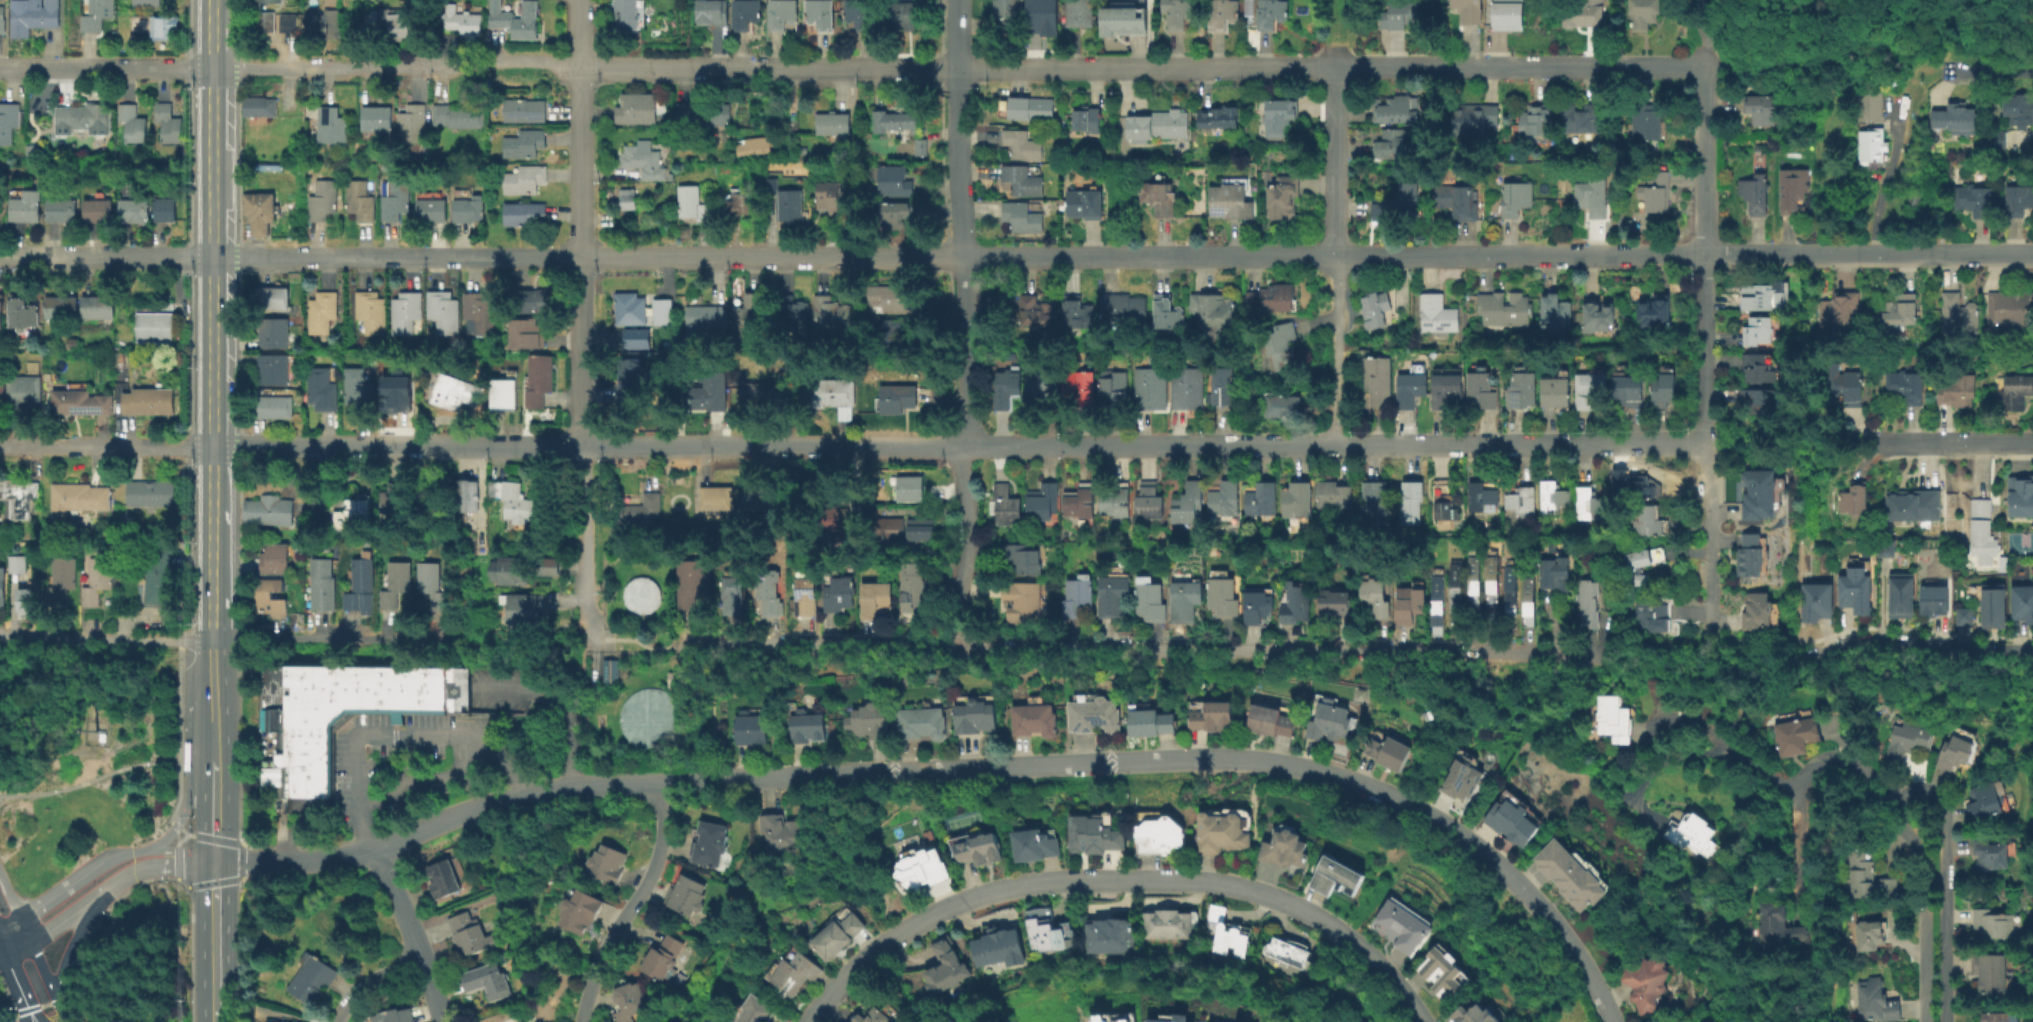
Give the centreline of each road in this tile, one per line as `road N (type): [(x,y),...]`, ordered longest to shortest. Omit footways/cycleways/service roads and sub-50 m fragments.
road 1 (residential): [(1705,68),(0,68)]
road 2 (residential): [(1607,1021),(1559,939),(1468,847),(1347,782),(1236,760),(612,784),(484,807),(377,849)]
road 3 (residential): [(2032,253),(961,258)]
road 4 (residential): [(961,258),(0,257)]
road 5 (residential): [(1560,654),(676,642)]
road 6 (residential): [(961,444),(214,448)]
road 7 (residential): [(1705,445),(961,444)]
road 8 (residential): [(806,1021),(858,964),(939,909),(1013,887),(1081,881),(1212,883),(1295,907),(1378,966),(1420,1021)]
road 9 (secondary): [(214,0),(215,643)]
road 10 (residential): [(581,0),(581,447)]
road 11 (residential): [(955,0),(961,444)]
road 12 (residential): [(1705,68),(1705,445)]
road 13 (residential): [(1947,1021),(1946,810),(1930,790),(1902,800)]
road 14 (residential): [(655,782),(654,863),(605,946),(582,1021)]
road 15 (residential): [(1902,800),(1842,759),(1815,765),(1784,789),(1696,724)]
road 16 (residential): [(451,641),(215,643)]
road 17 (residential): [(1799,655),(1878,639),(2032,652)]
road 18 (residential): [(1902,800),(1899,826),(1926,866),(1925,1021)]
road 19 (residential): [(215,643),(0,639)]
road 20 (residential): [(214,448),(0,447)]
road 21 (residential): [(1705,445),(1705,655)]
road 22 (residential): [(961,444),(958,646)]
road 23 (residential): [(581,447),(583,640)]
road 24 (residential): [(1336,68),(1335,257)]
road 25 (residential): [(1335,257),(1335,446)]
road 26 (residential): [(377,849),(443,1021)]
road 27 (residential): [(377,849),(302,863),(217,862)]
road 28 (residential): [(2032,444),(1877,445)]

